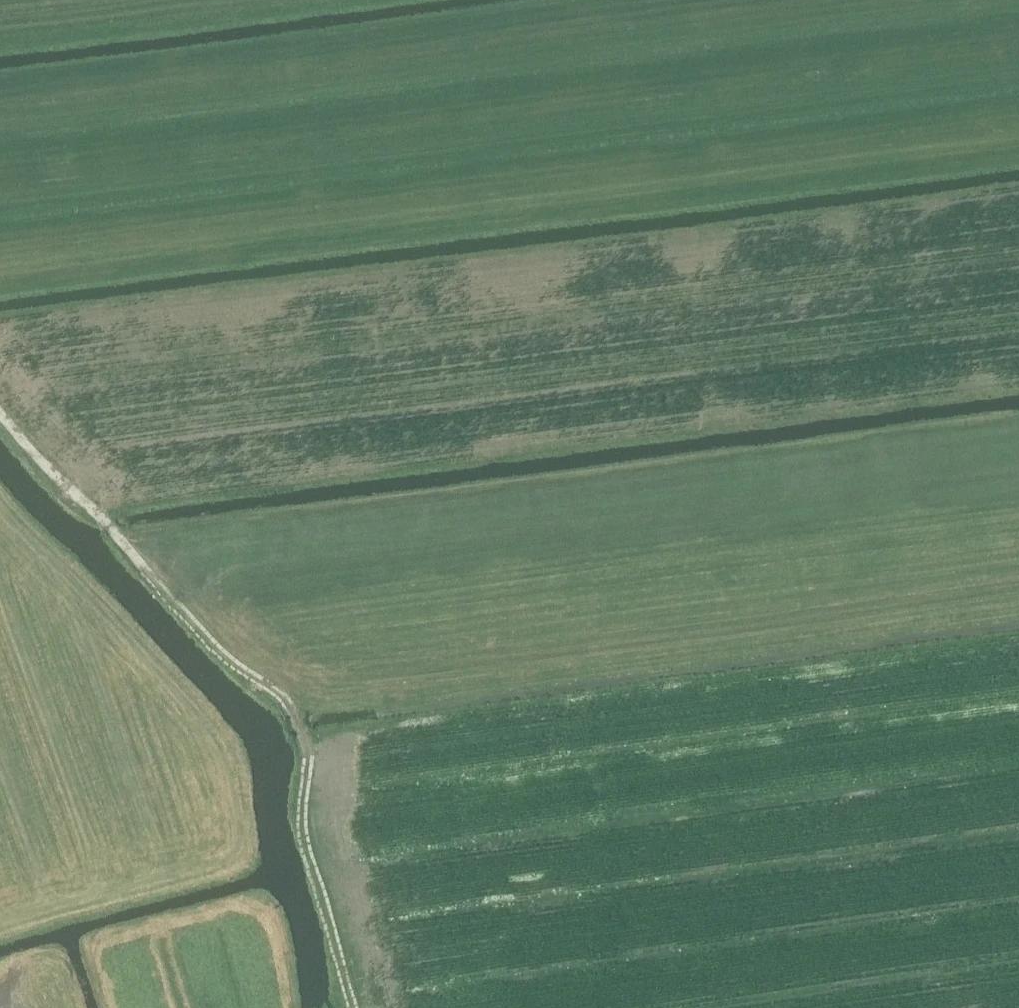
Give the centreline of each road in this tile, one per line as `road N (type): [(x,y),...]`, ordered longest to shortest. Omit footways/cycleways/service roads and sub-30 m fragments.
road 1 (track): [(359,1007),(309,843),(306,747),(283,698),(234,668),(0,410)]

